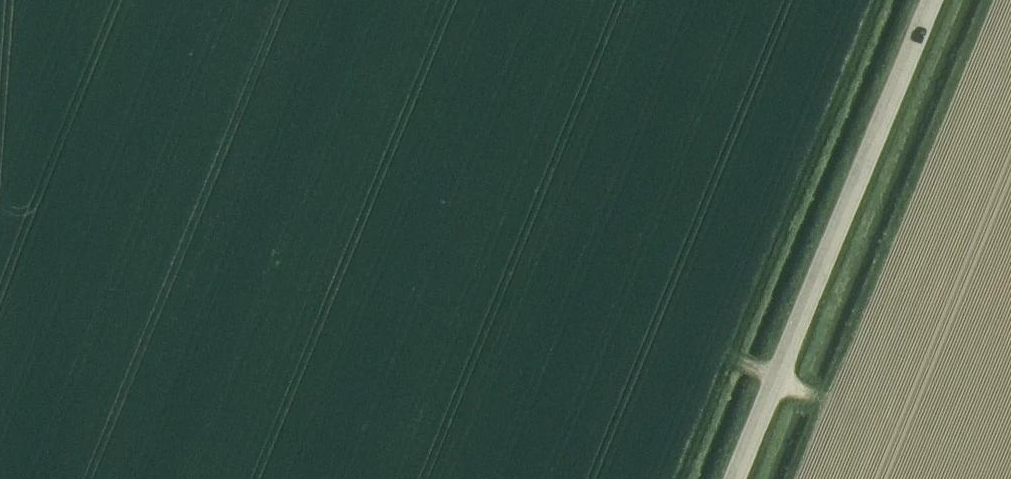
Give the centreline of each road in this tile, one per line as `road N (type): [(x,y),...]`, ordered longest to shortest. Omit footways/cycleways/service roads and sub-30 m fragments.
road 1 (unclassified): [(734,478),(931,0)]

